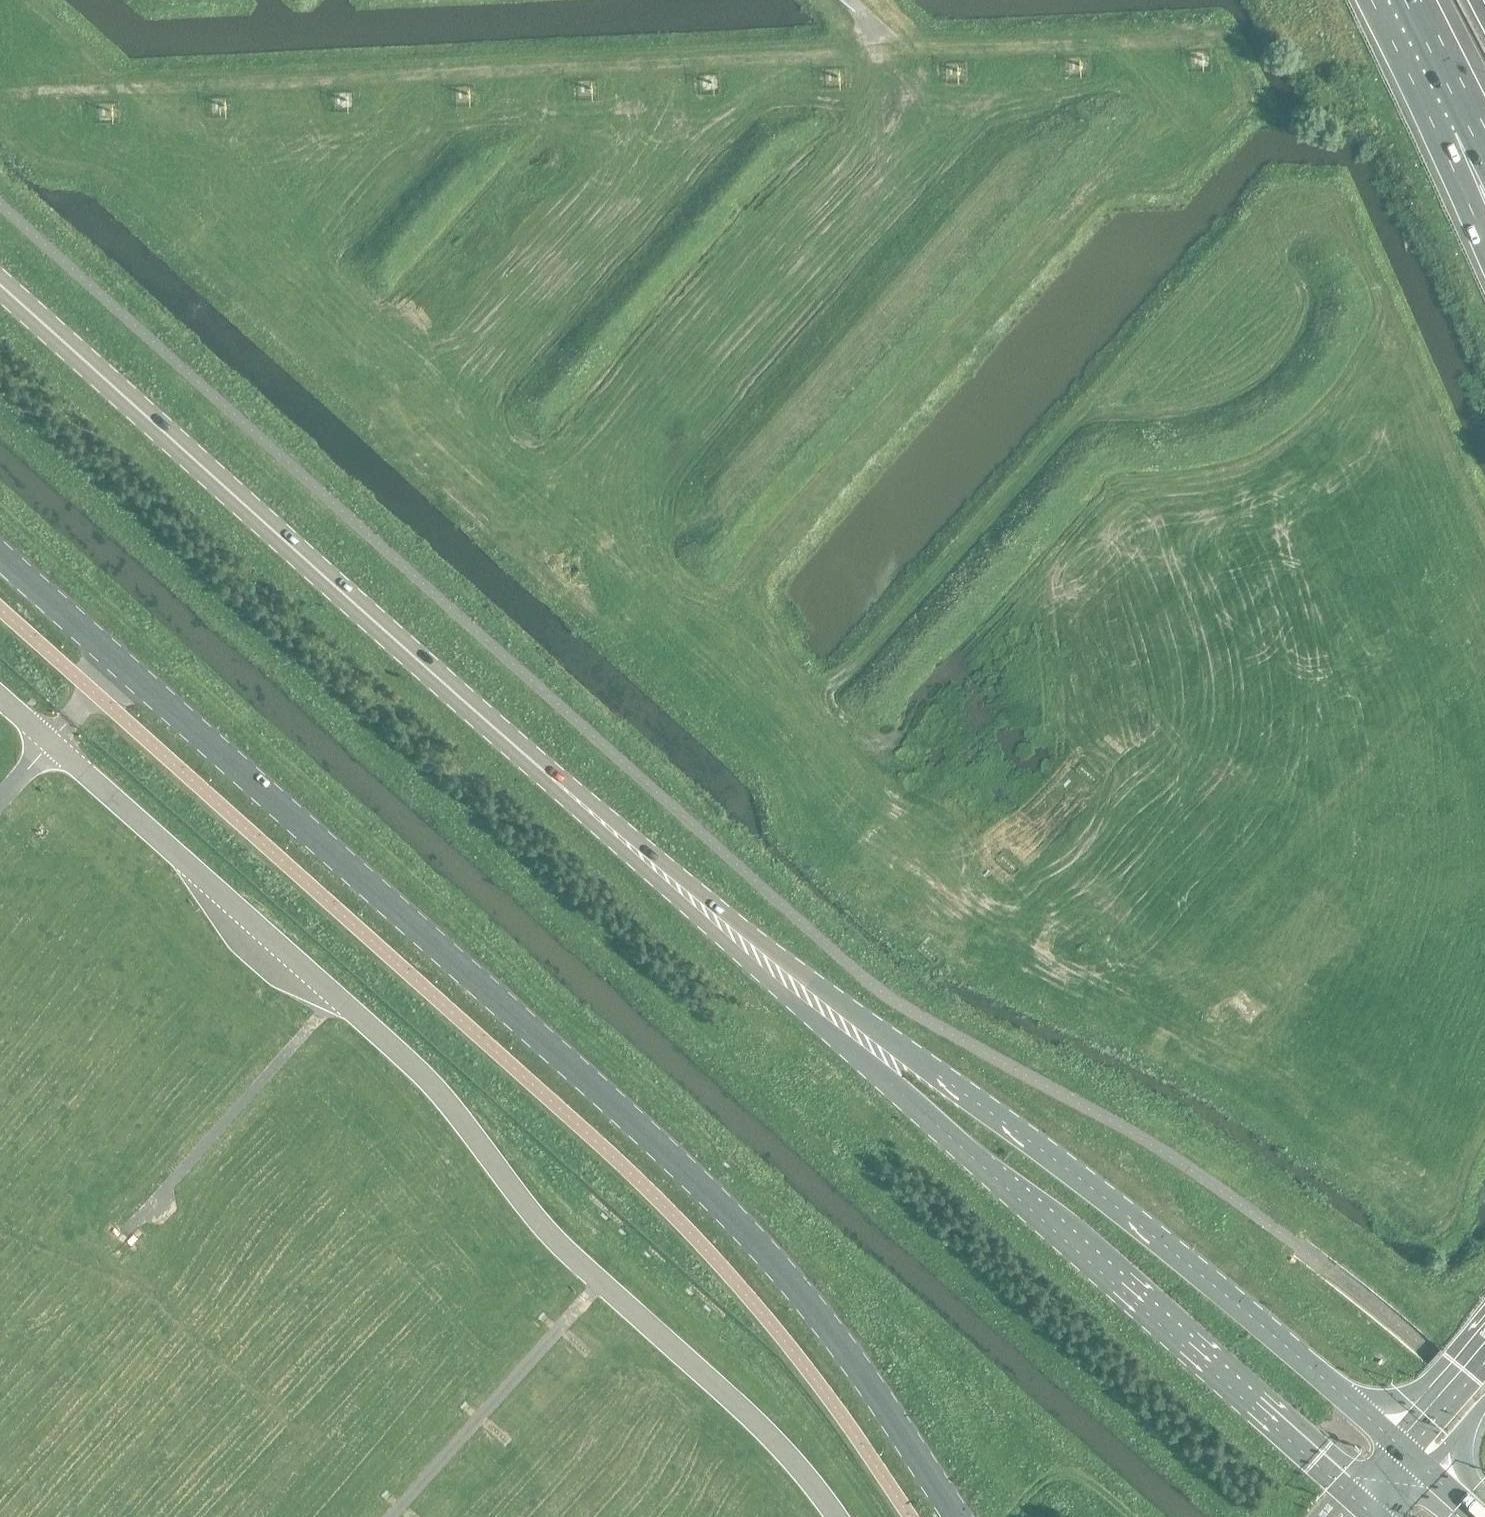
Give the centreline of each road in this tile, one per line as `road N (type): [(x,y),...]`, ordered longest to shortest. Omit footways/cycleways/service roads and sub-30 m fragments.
road 1 (tertiary): [(959,1516),(811,1308),(732,1219),(592,1084),(0,559)]
road 2 (secondary): [(1395,1442),(1164,1242),(569,793)]
road 3 (secondary): [(569,793),(581,815),(1345,1489)]
road 4 (secondary): [(0,284),(569,793)]
road 5 (motorway): [(1412,0),(1484,142)]
road 6 (motorway): [(1484,1349),(1395,1442)]

